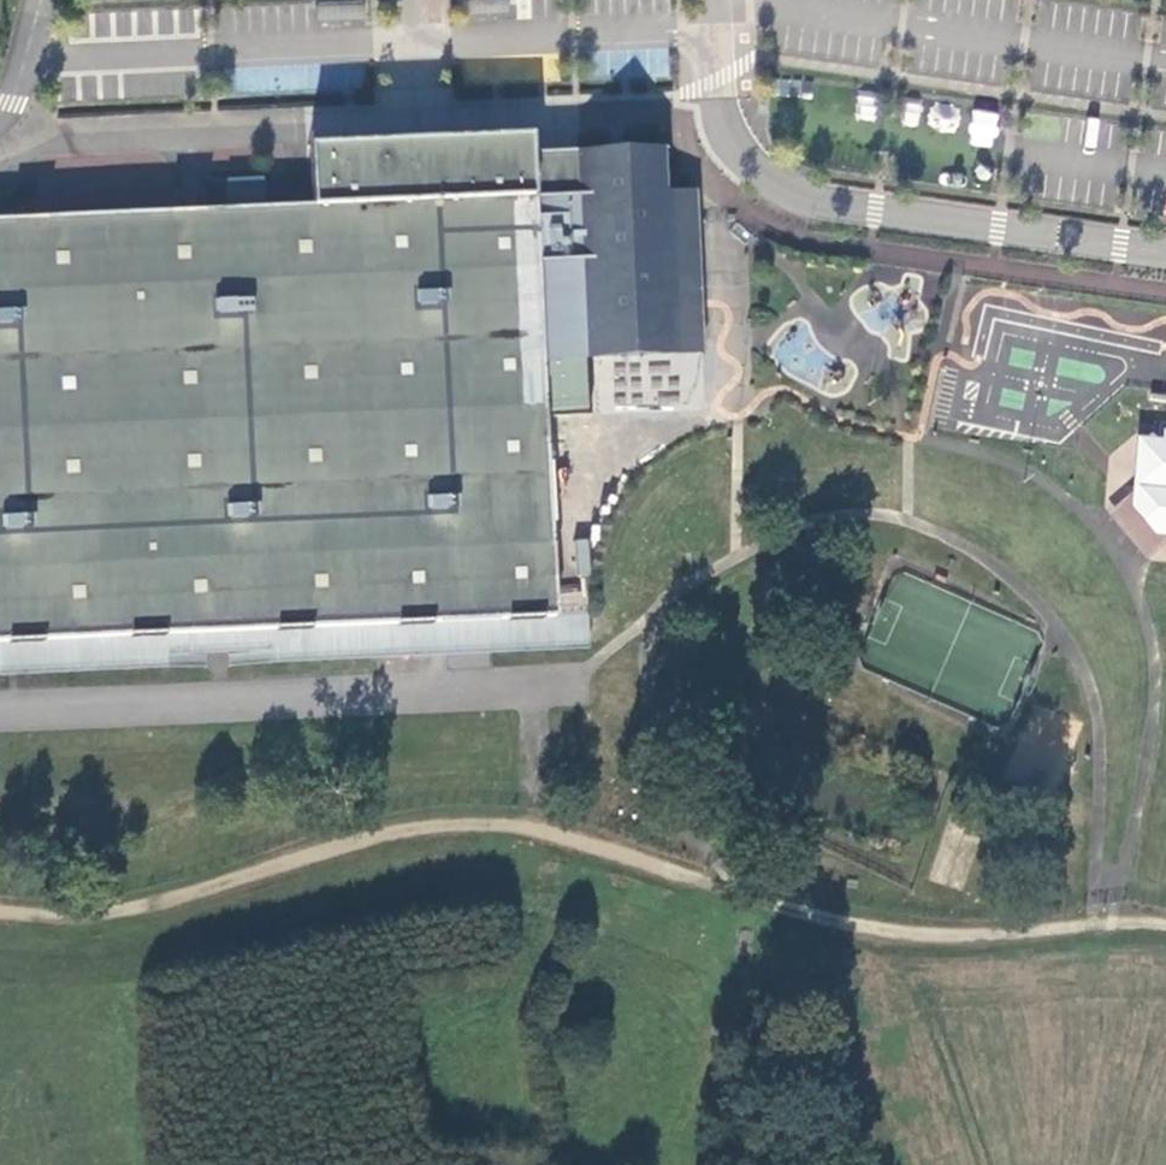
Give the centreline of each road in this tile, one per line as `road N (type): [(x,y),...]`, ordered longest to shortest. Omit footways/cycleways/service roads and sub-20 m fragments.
road 1 (track): [(1165,924),(905,935),(771,904),(560,833),(482,824),(366,839),(118,911),(0,911)]

